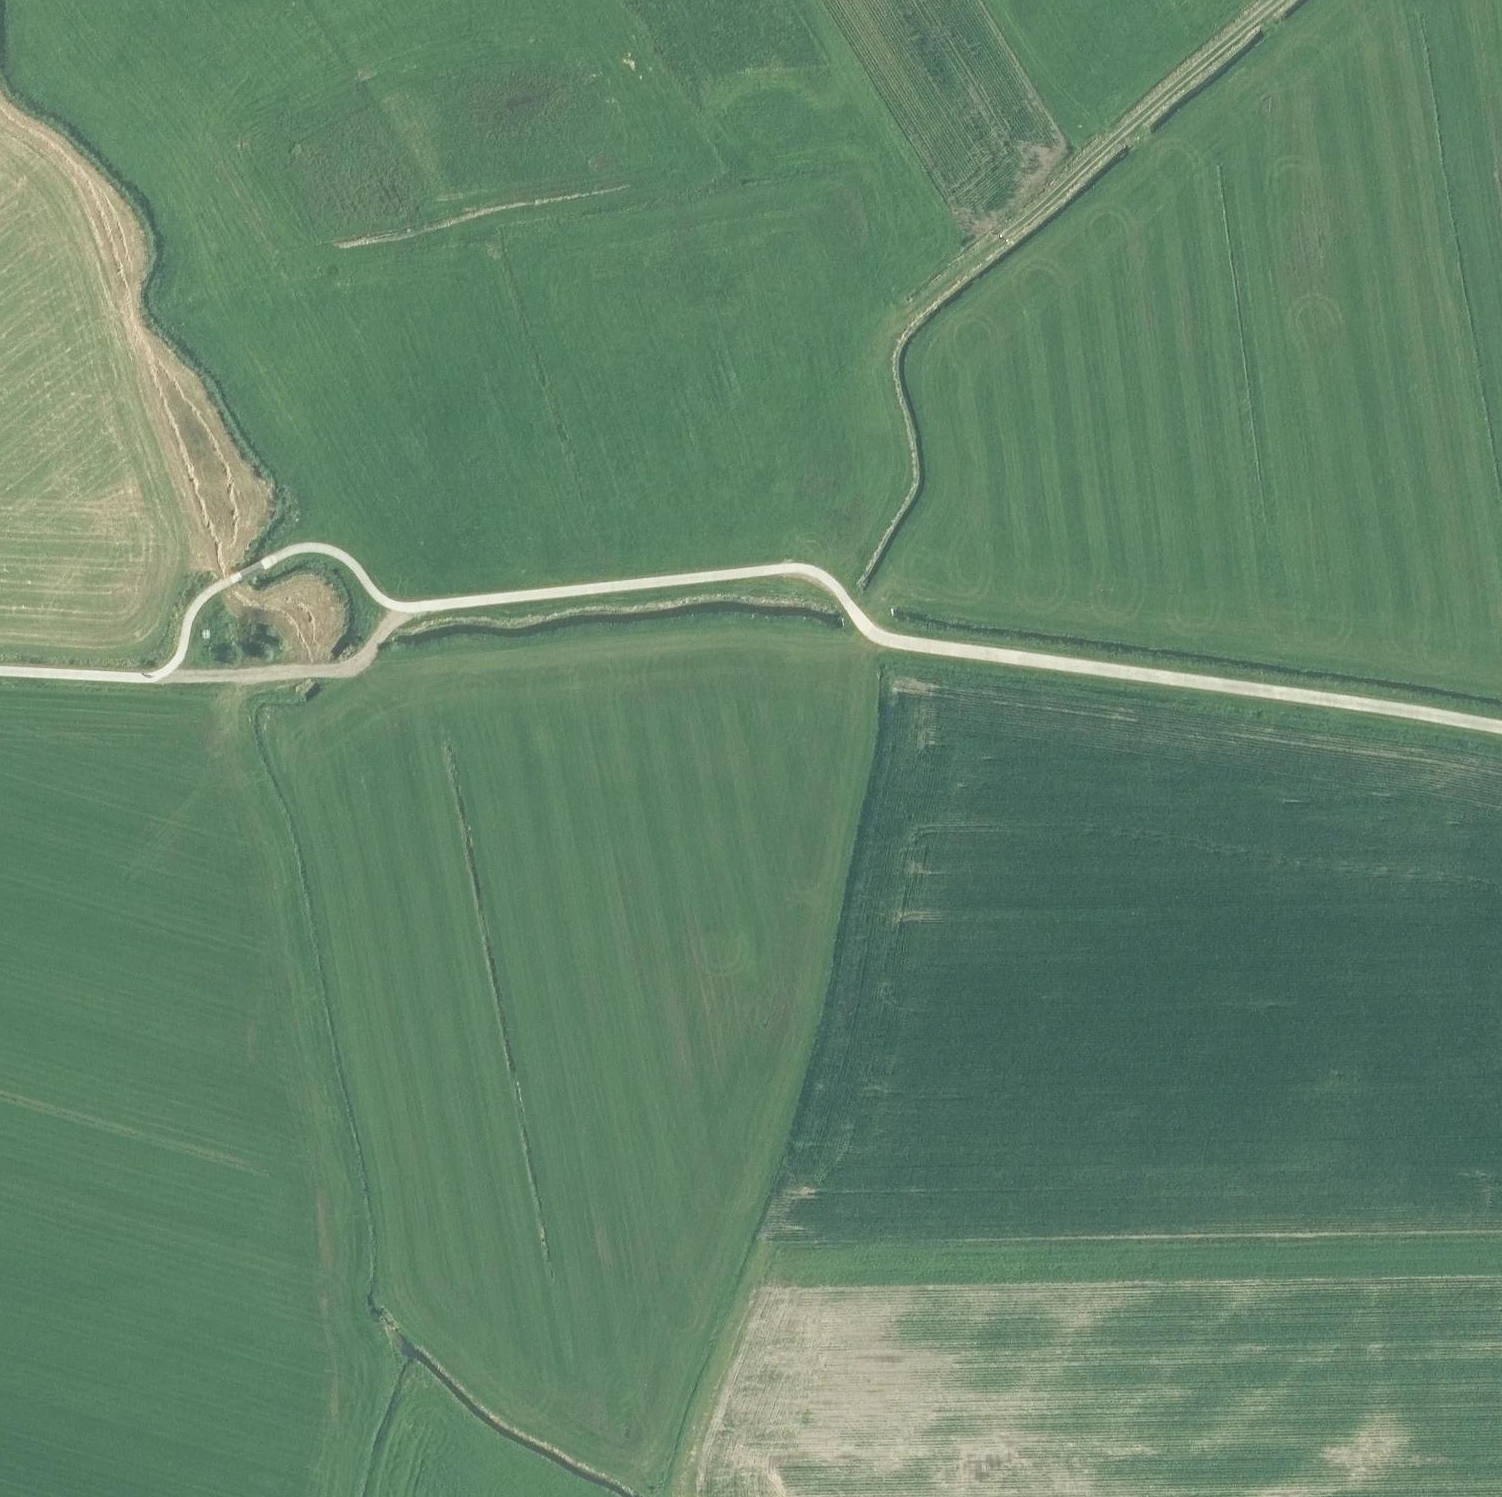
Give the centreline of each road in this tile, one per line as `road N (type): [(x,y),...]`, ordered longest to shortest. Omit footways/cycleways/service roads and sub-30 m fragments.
road 1 (track): [(878,635),(854,658),(844,797),(783,1077),(634,1486)]
road 2 (track): [(401,1317),(364,1328),(349,1195),(278,836),(238,723),(240,675)]
road 3 (track): [(908,317),(1282,0)]
road 4 (track): [(634,1486),(492,1398),(429,1332),(401,1317)]
road 5 (track): [(240,675),(351,667),(400,606)]

